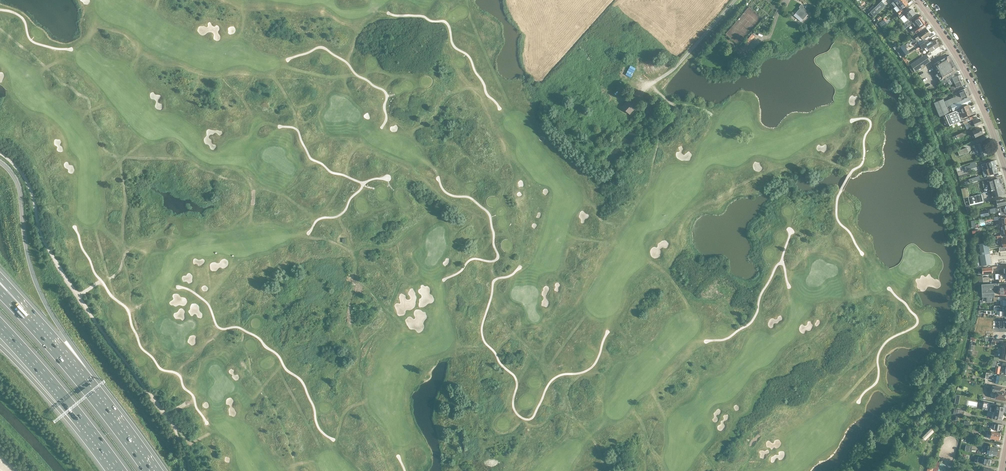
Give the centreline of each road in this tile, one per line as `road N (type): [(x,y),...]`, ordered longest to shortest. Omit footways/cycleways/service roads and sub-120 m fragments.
road 1 (track): [(860,470),(955,370),(971,295),(968,245),(929,117),(876,35),(839,0)]
road 2 (motorway): [(148,470),(20,313)]
road 3 (tertiary): [(1005,168),(962,65),(918,0)]
road 4 (motorway): [(0,324),(121,470)]

